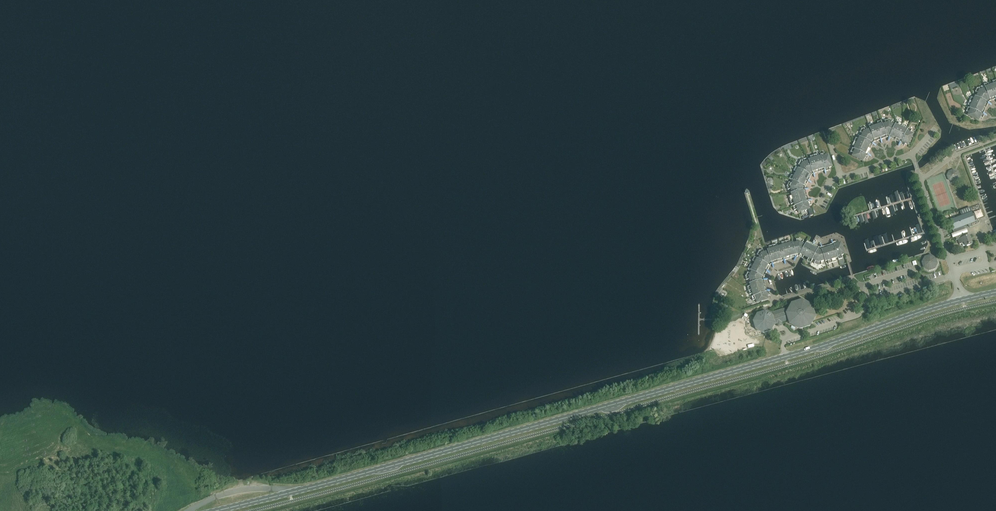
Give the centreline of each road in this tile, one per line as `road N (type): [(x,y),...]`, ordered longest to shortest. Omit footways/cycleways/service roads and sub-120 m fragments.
road 1 (primary): [(215,510),(785,357),(963,300)]
road 2 (unclassified): [(963,300),(920,181)]

